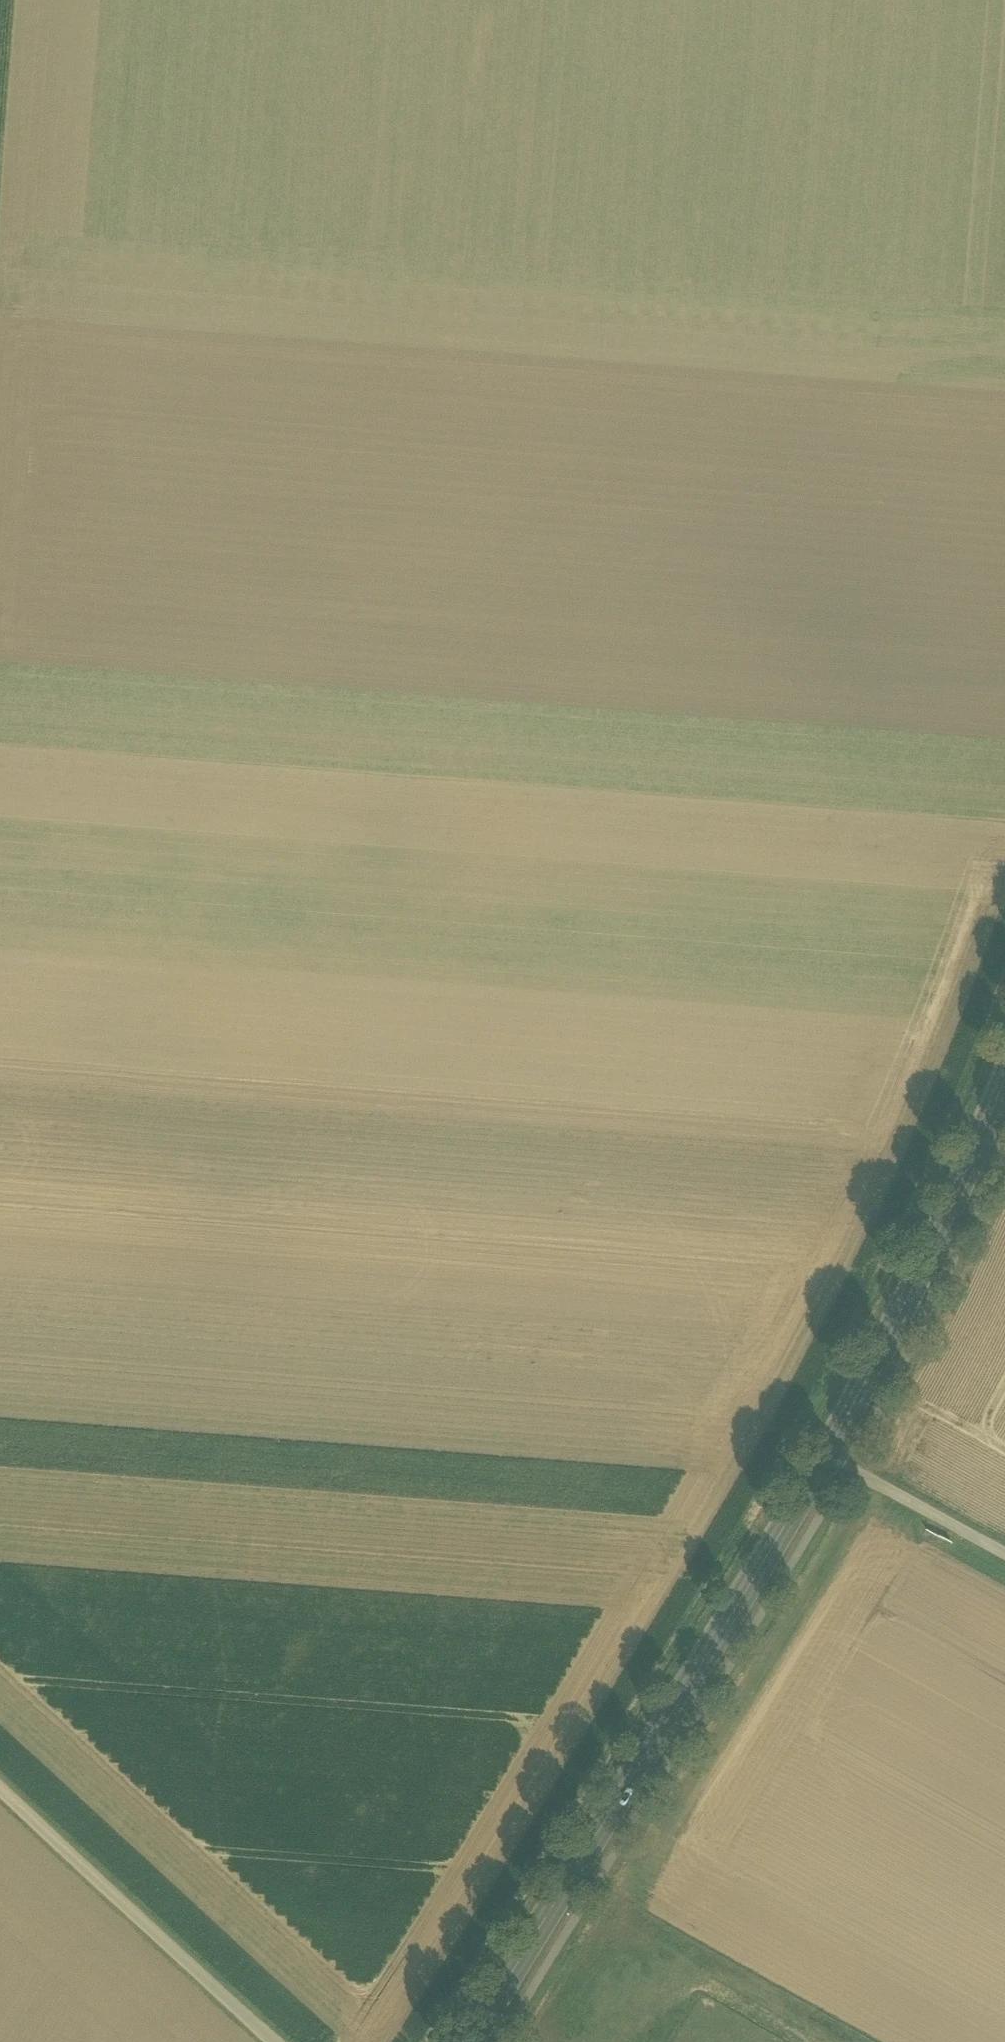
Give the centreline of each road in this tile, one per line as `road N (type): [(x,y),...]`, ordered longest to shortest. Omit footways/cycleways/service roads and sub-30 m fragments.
road 1 (primary): [(1004,1079),(930,1256),(826,1454),(469,2041)]
road 2 (unclassified): [(0,1787),(273,2041)]

